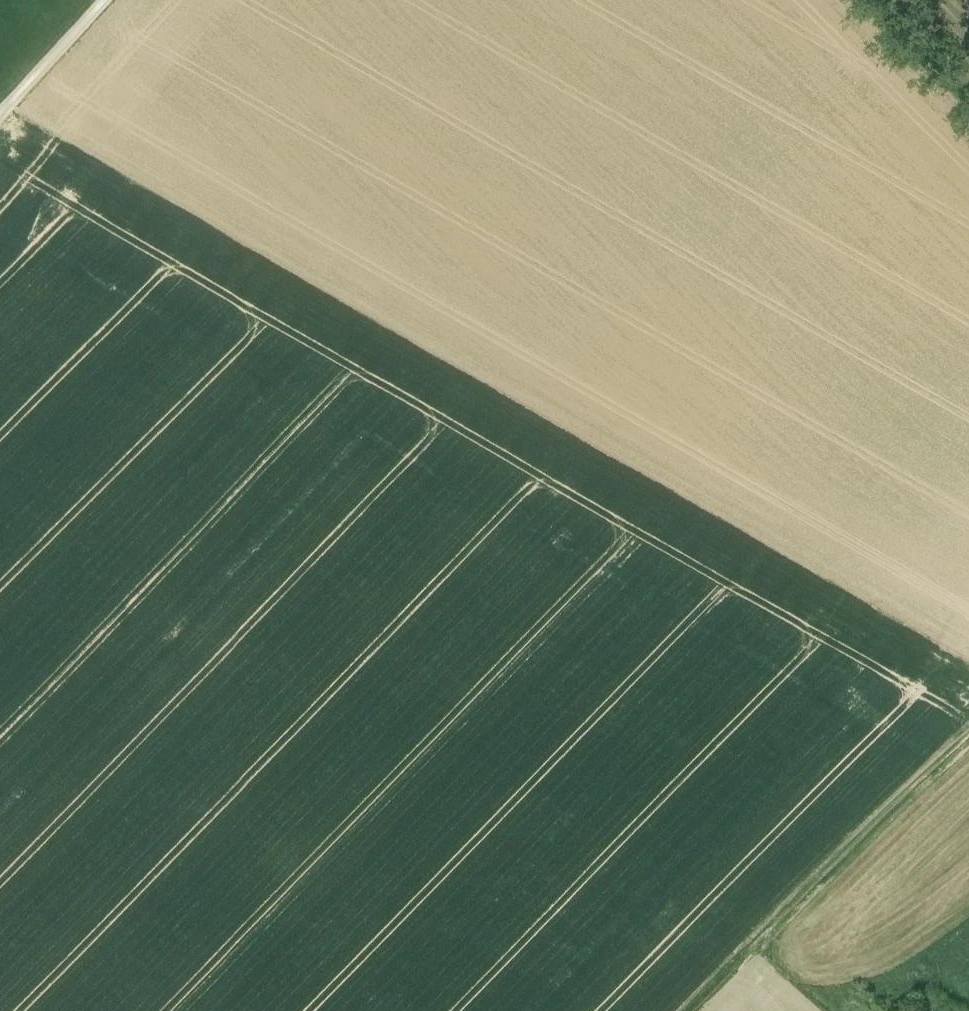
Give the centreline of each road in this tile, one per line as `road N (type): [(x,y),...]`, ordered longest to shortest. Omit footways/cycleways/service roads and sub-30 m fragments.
road 1 (track): [(699,1010),(968,735)]
road 2 (track): [(107,0),(0,117)]

